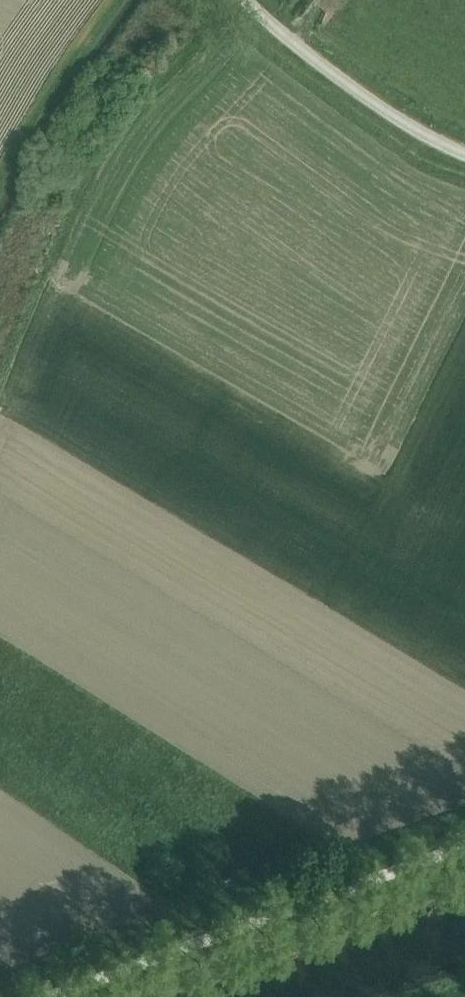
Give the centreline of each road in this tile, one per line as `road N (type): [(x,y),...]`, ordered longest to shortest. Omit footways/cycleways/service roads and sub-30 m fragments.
road 1 (unclassified): [(54,996),(464,849)]
road 2 (unclassified): [(254,0),(404,118),(464,146)]

